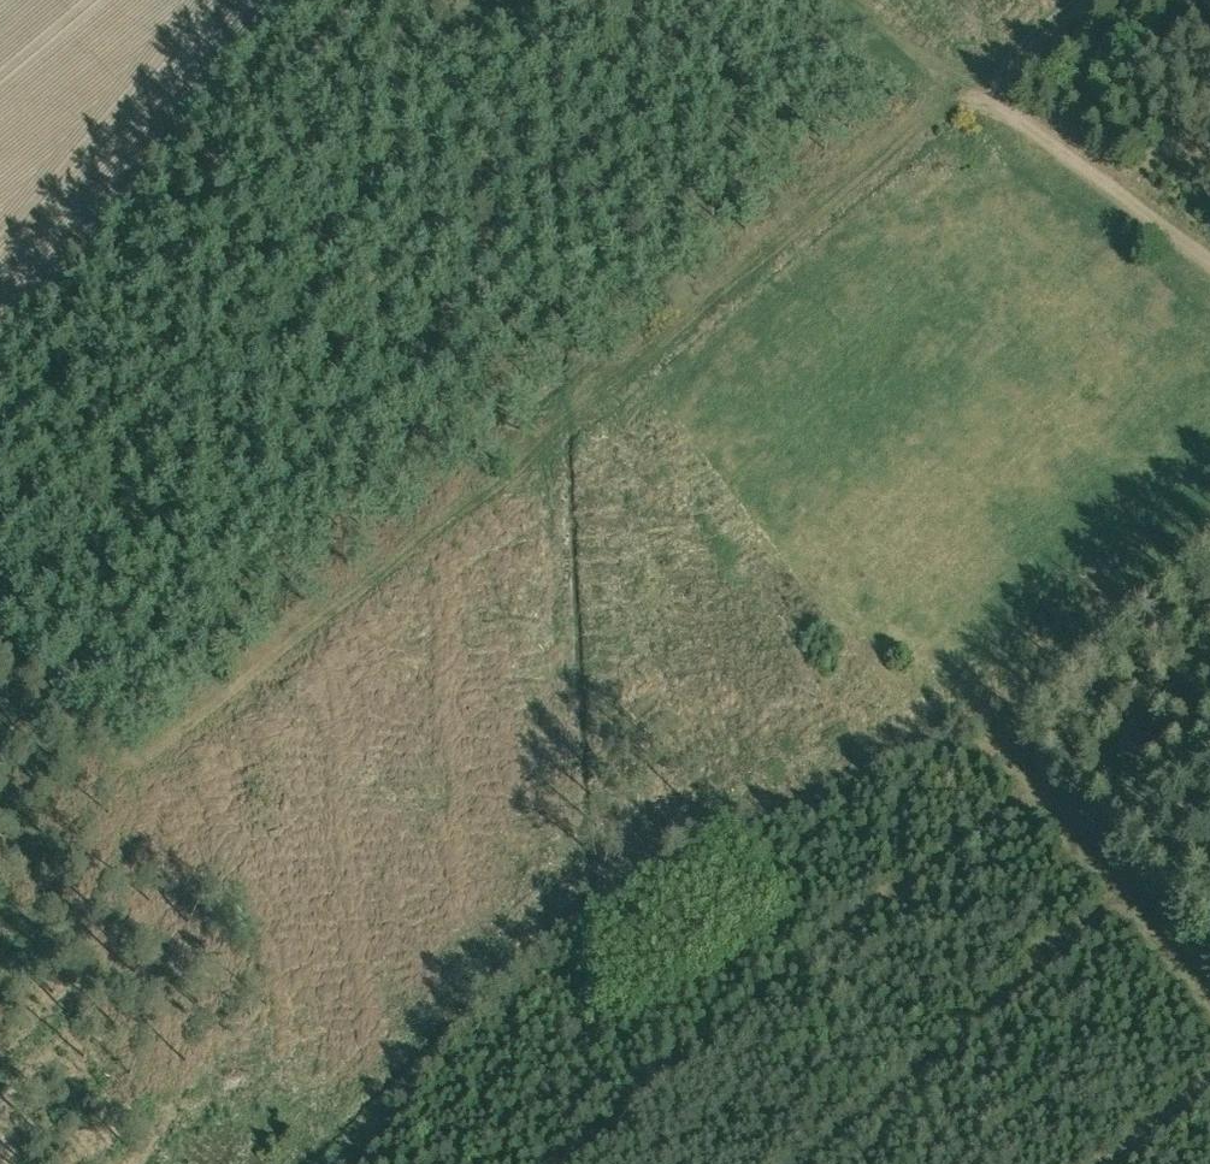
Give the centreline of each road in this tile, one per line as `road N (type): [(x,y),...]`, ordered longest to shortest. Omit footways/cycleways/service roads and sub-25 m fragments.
road 1 (track): [(1068,0),(127,796)]
road 2 (track): [(1209,260),(849,0)]

